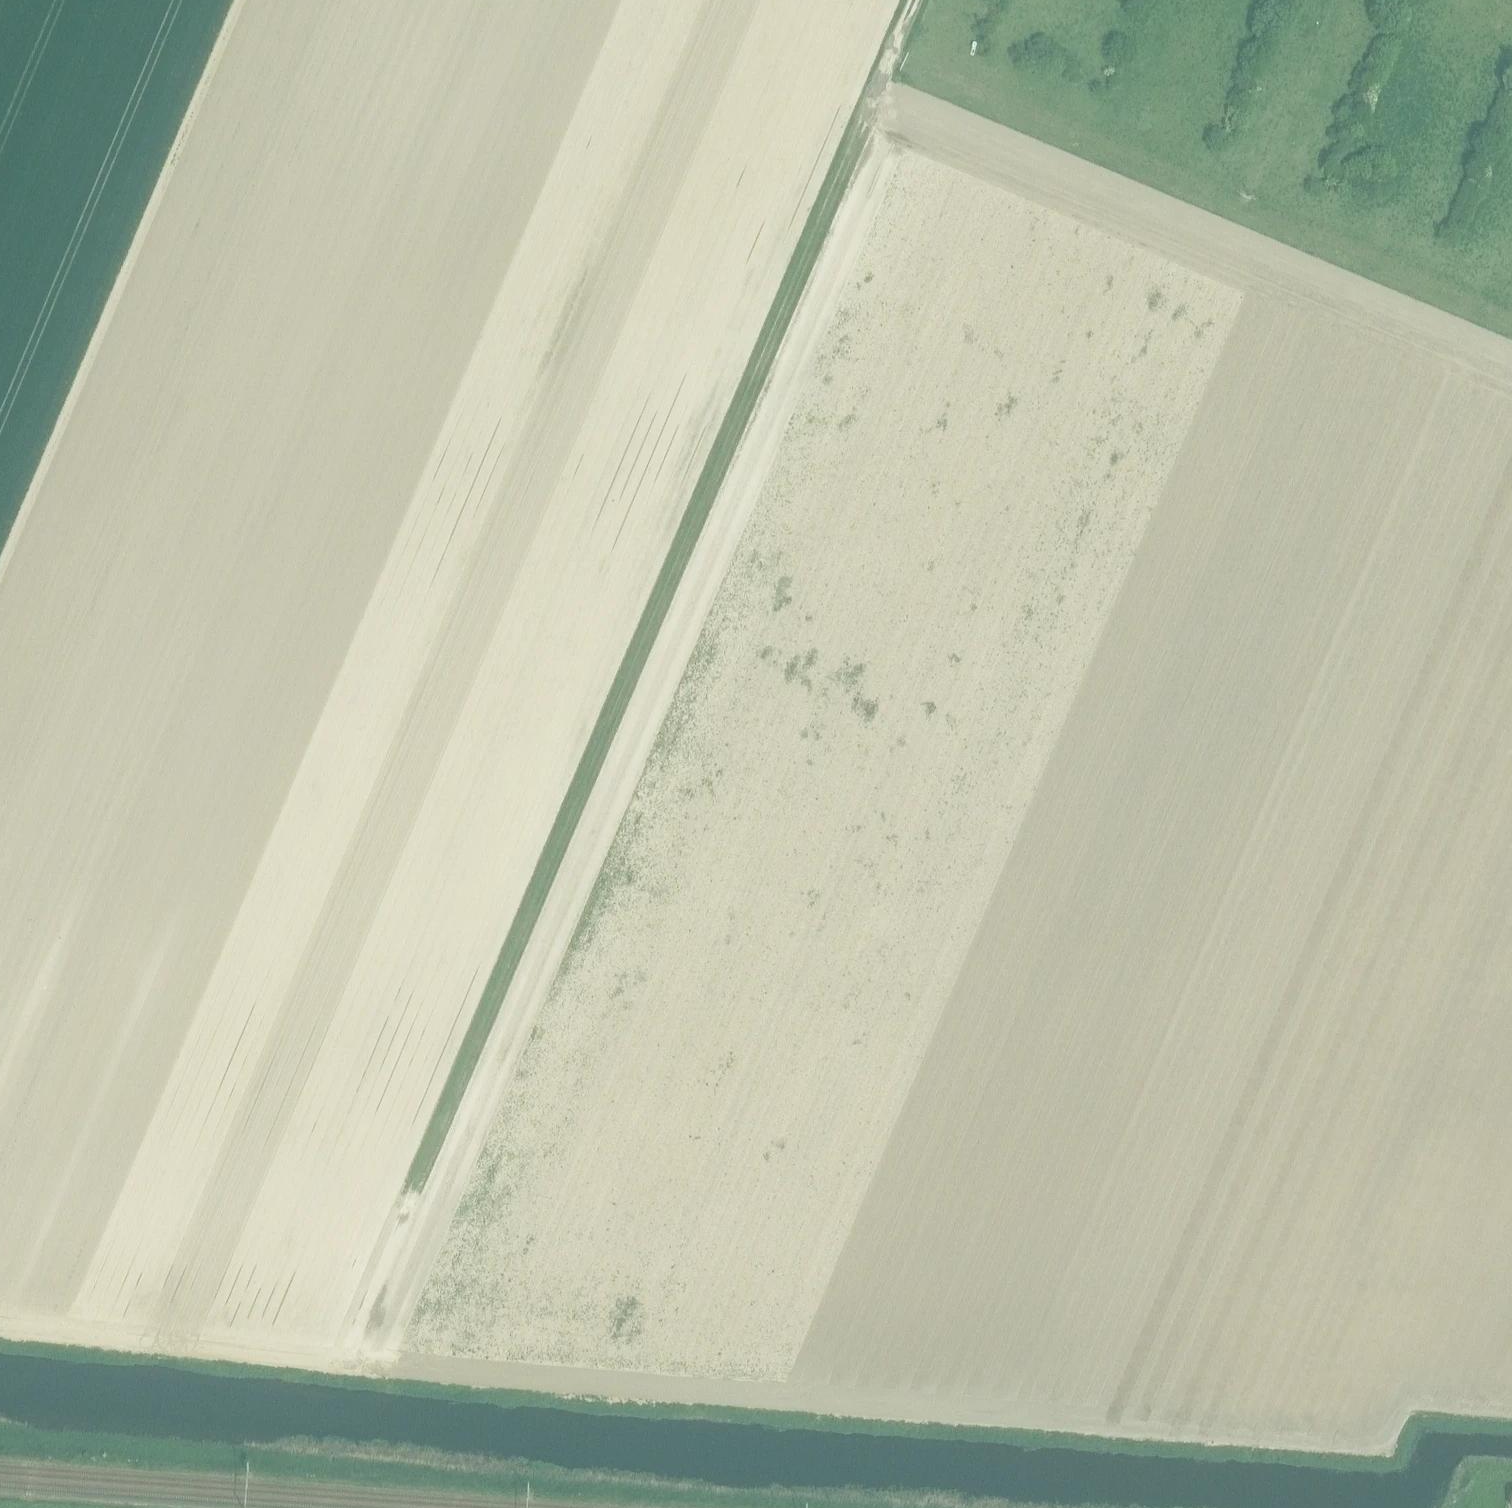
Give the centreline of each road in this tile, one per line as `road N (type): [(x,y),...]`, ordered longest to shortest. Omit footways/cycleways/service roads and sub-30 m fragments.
road 1 (track): [(413,1193),(912,0)]

